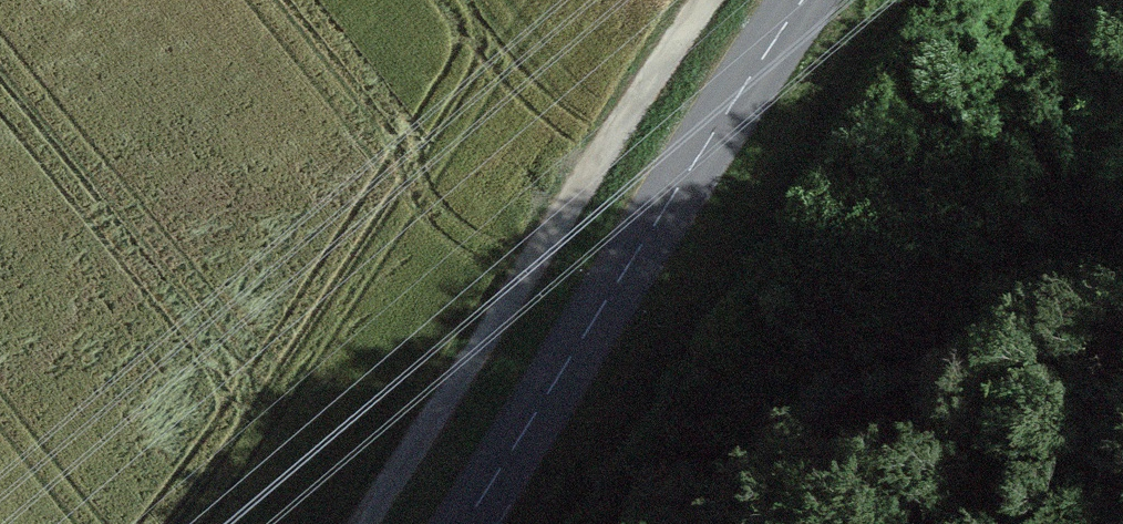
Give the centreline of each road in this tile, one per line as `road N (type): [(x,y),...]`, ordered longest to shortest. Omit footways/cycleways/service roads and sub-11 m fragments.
road 1 (tertiary): [(796,0),(442,523)]
road 2 (track): [(702,0),(351,523)]

